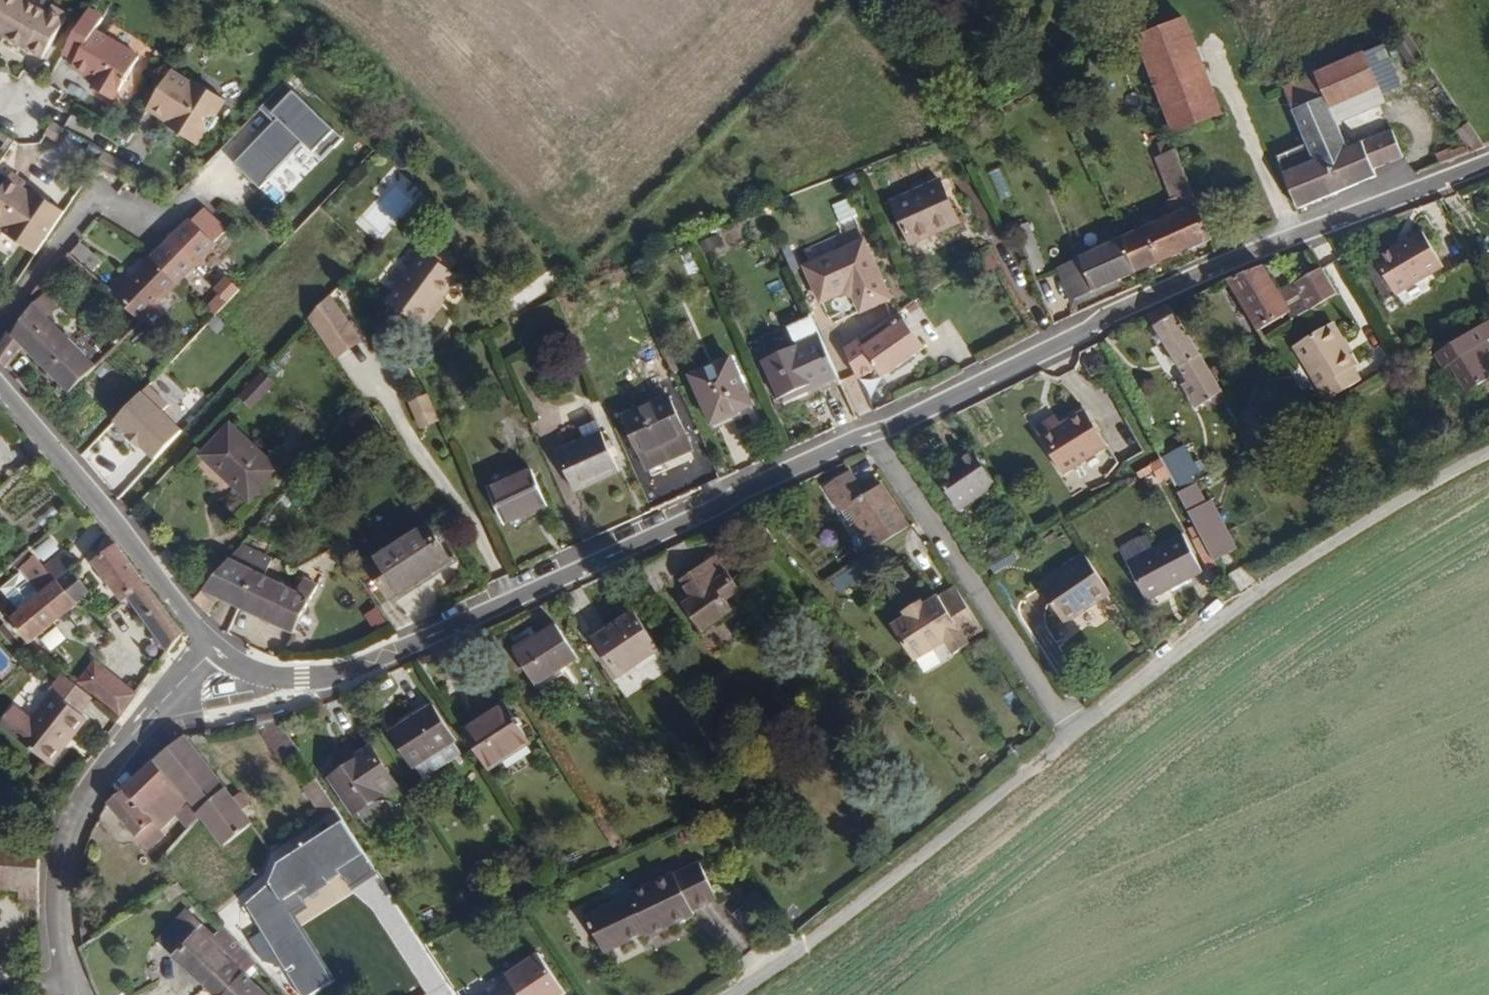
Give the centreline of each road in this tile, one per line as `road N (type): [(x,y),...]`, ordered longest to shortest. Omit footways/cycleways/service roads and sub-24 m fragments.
road 1 (tertiary): [(875,425),(332,674),(278,677),(219,656)]
road 2 (tertiary): [(1488,162),(1272,243),(875,425)]
road 3 (residential): [(1080,735),(1231,616),(1361,529),(1488,460)]
road 4 (residential): [(729,994),(1080,735)]
road 5 (tertiary): [(82,994),(59,936),(54,893),(63,823),(88,783),(219,656)]
road 6 (residential): [(875,425),(1080,735)]
road 7 (residential): [(219,656),(0,381)]
road 8 (residential): [(0,330),(98,209)]

